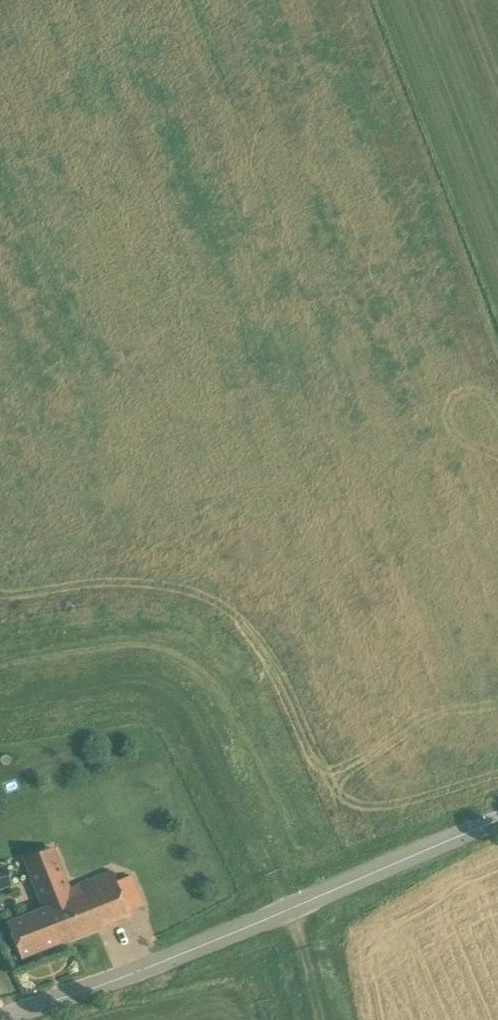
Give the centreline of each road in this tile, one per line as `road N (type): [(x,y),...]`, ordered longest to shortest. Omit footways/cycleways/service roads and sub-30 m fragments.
road 1 (track): [(322,1019),(290,907),(197,719),(151,681),(0,702)]
road 2 (tertiary): [(0,1016),(197,946),(497,818)]

